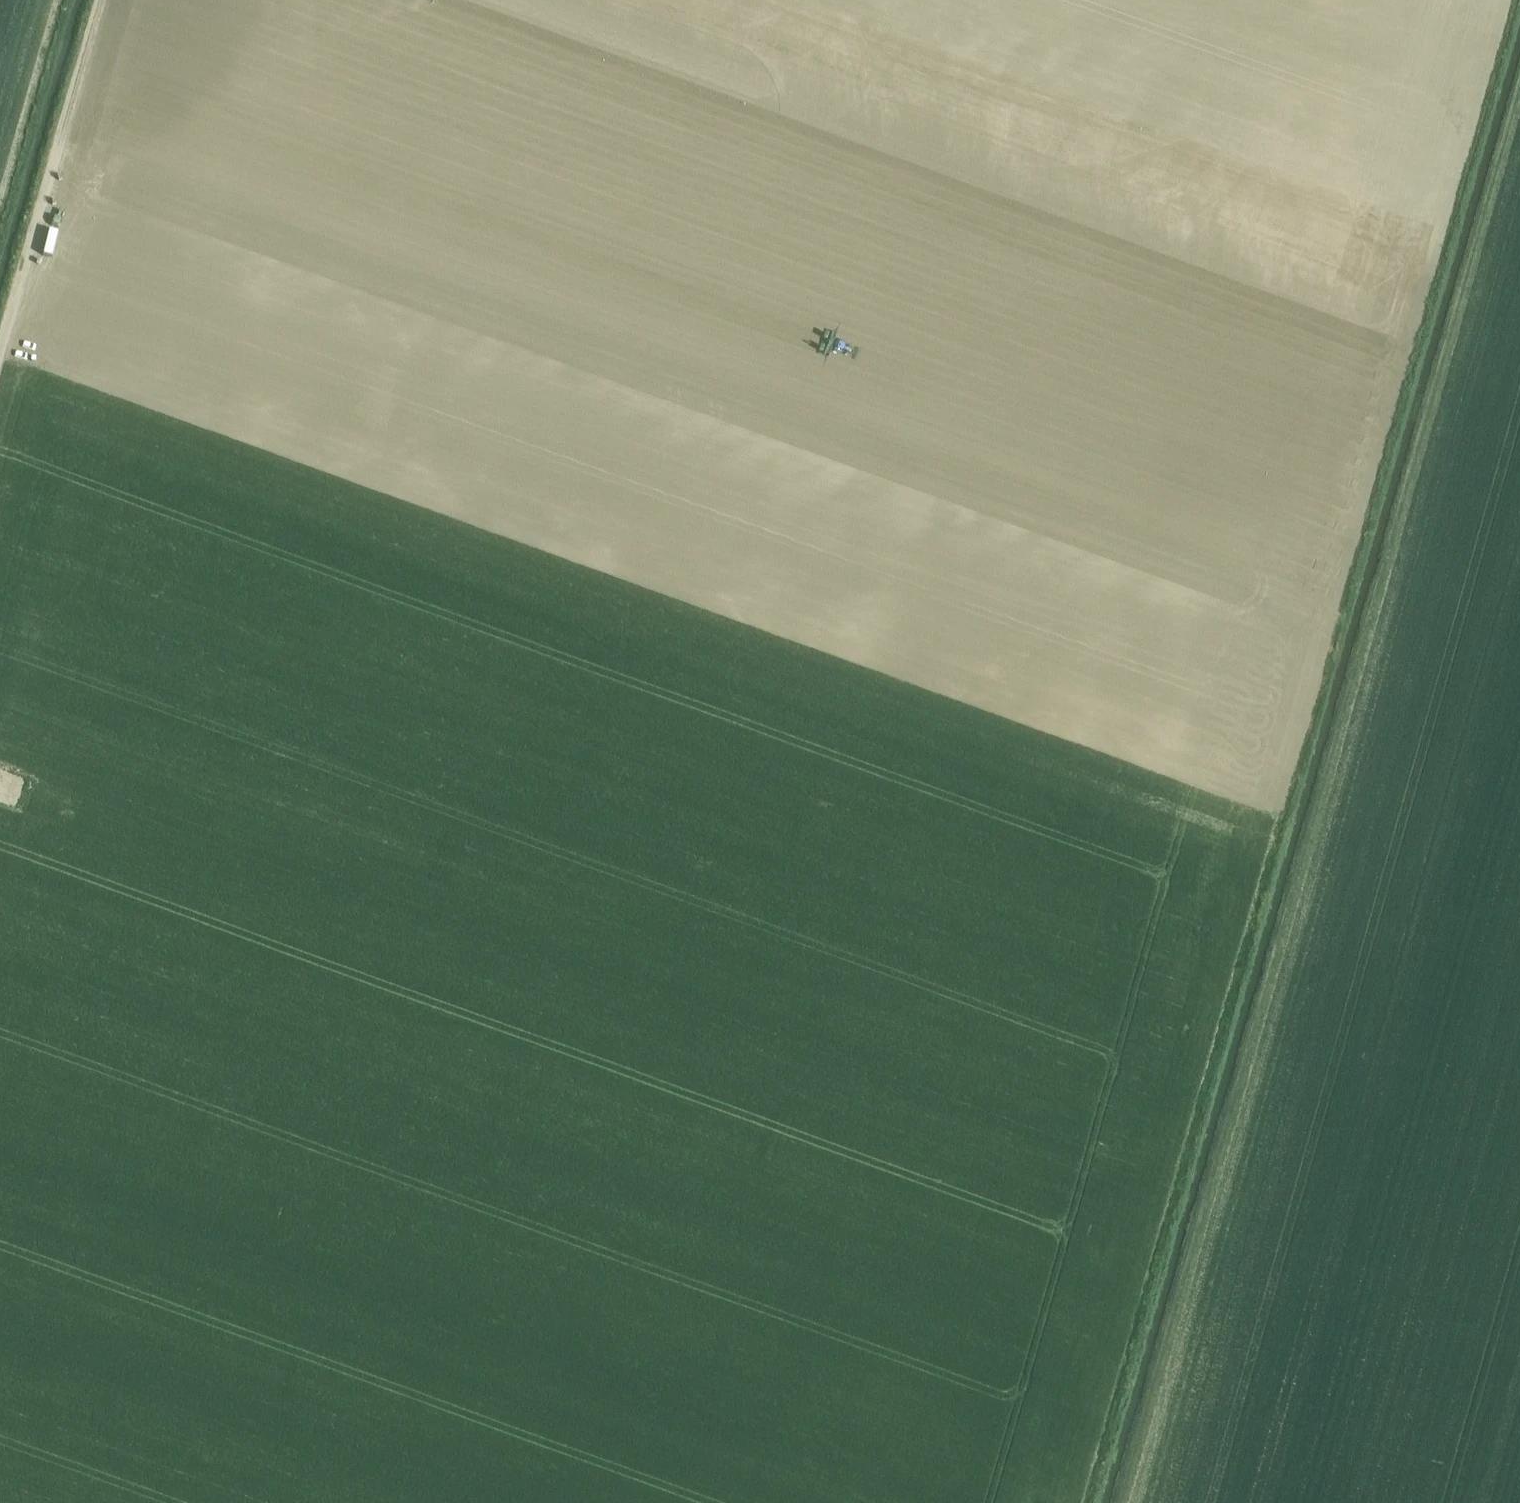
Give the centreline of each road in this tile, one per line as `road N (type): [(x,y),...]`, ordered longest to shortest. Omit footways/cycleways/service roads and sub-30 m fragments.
road 1 (track): [(0,357),(101,0)]

